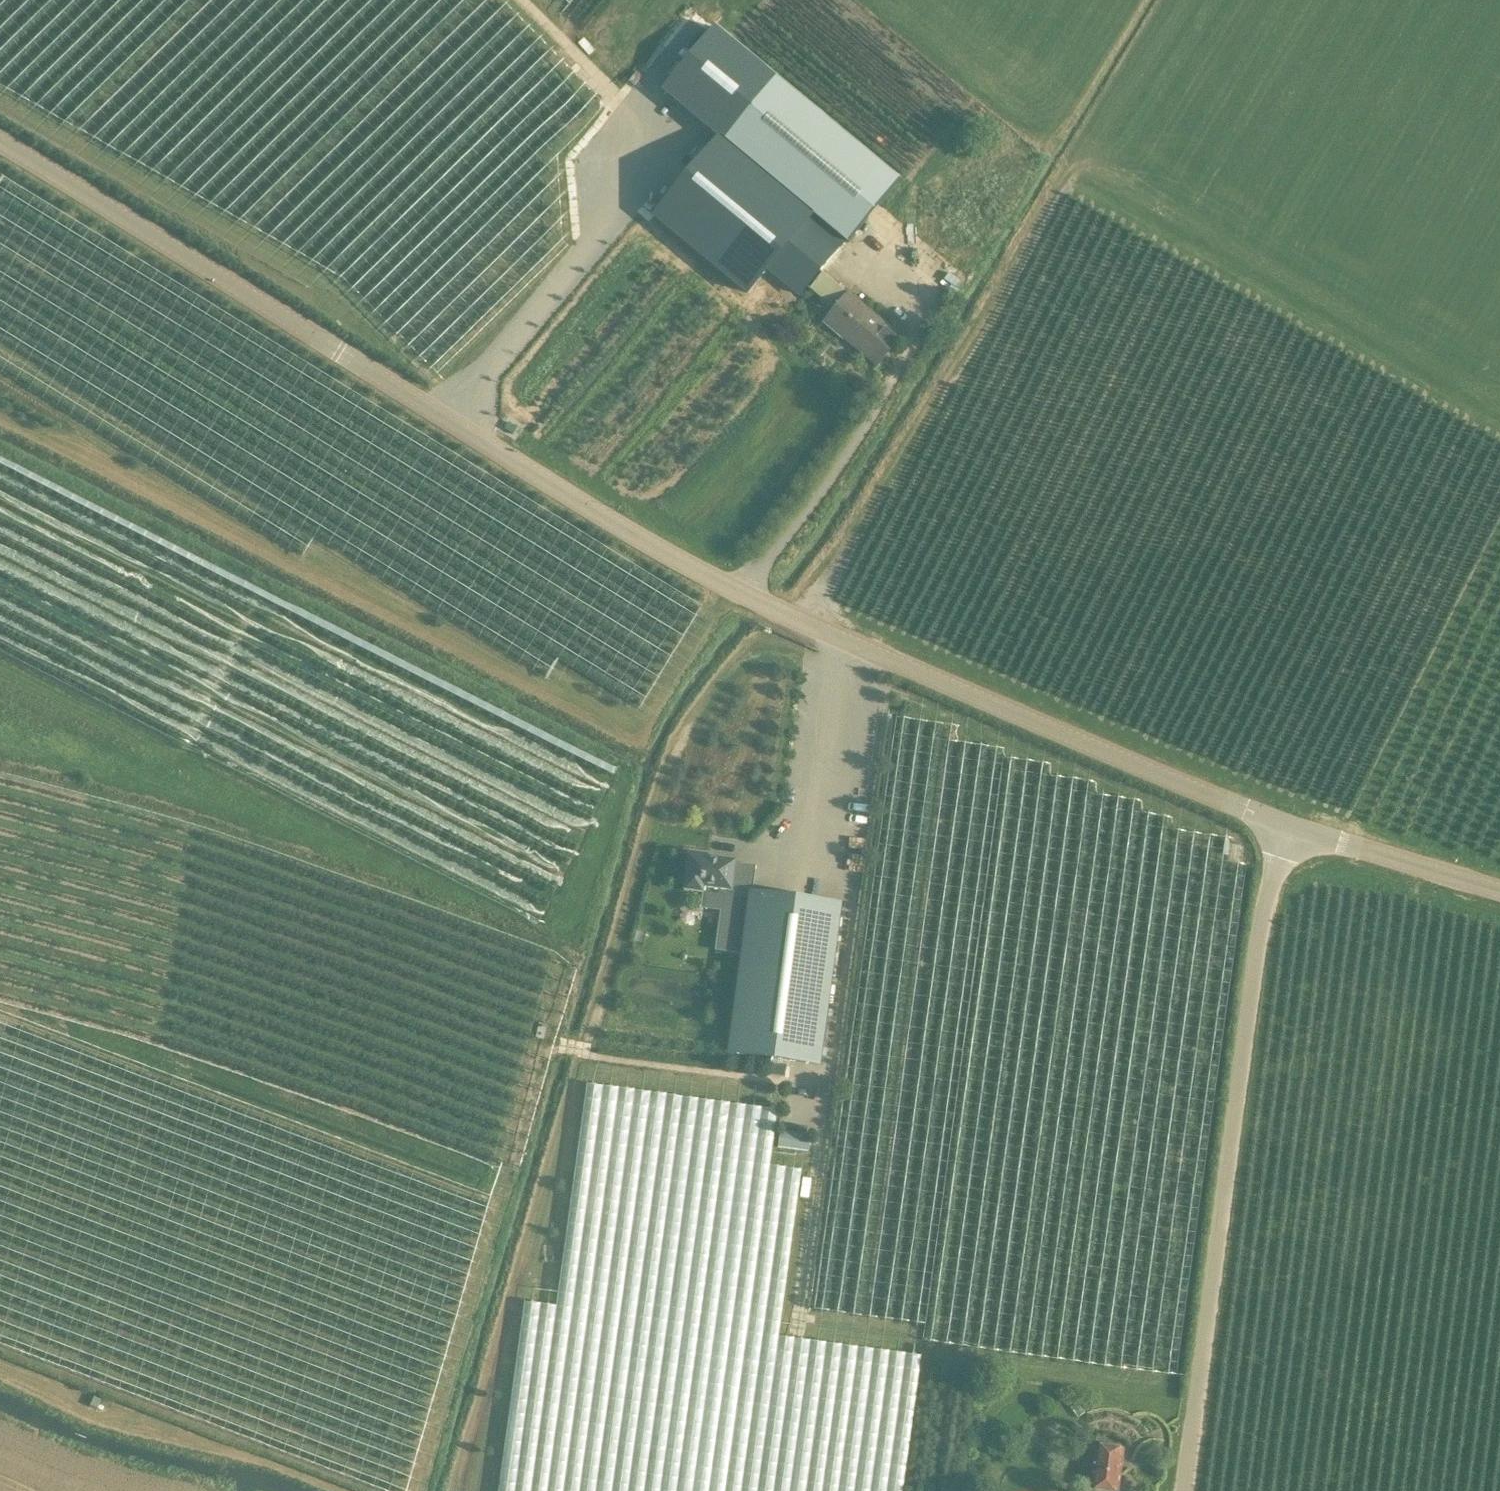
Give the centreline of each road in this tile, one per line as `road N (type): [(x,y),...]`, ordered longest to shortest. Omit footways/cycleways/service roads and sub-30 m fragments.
road 1 (tertiary): [(1283,825),(810,628),(350,362),(0,146)]
road 2 (unclassified): [(1183,1490),(1262,913),(1283,825)]
road 3 (tertiary): [(1499,889),(1283,825)]

